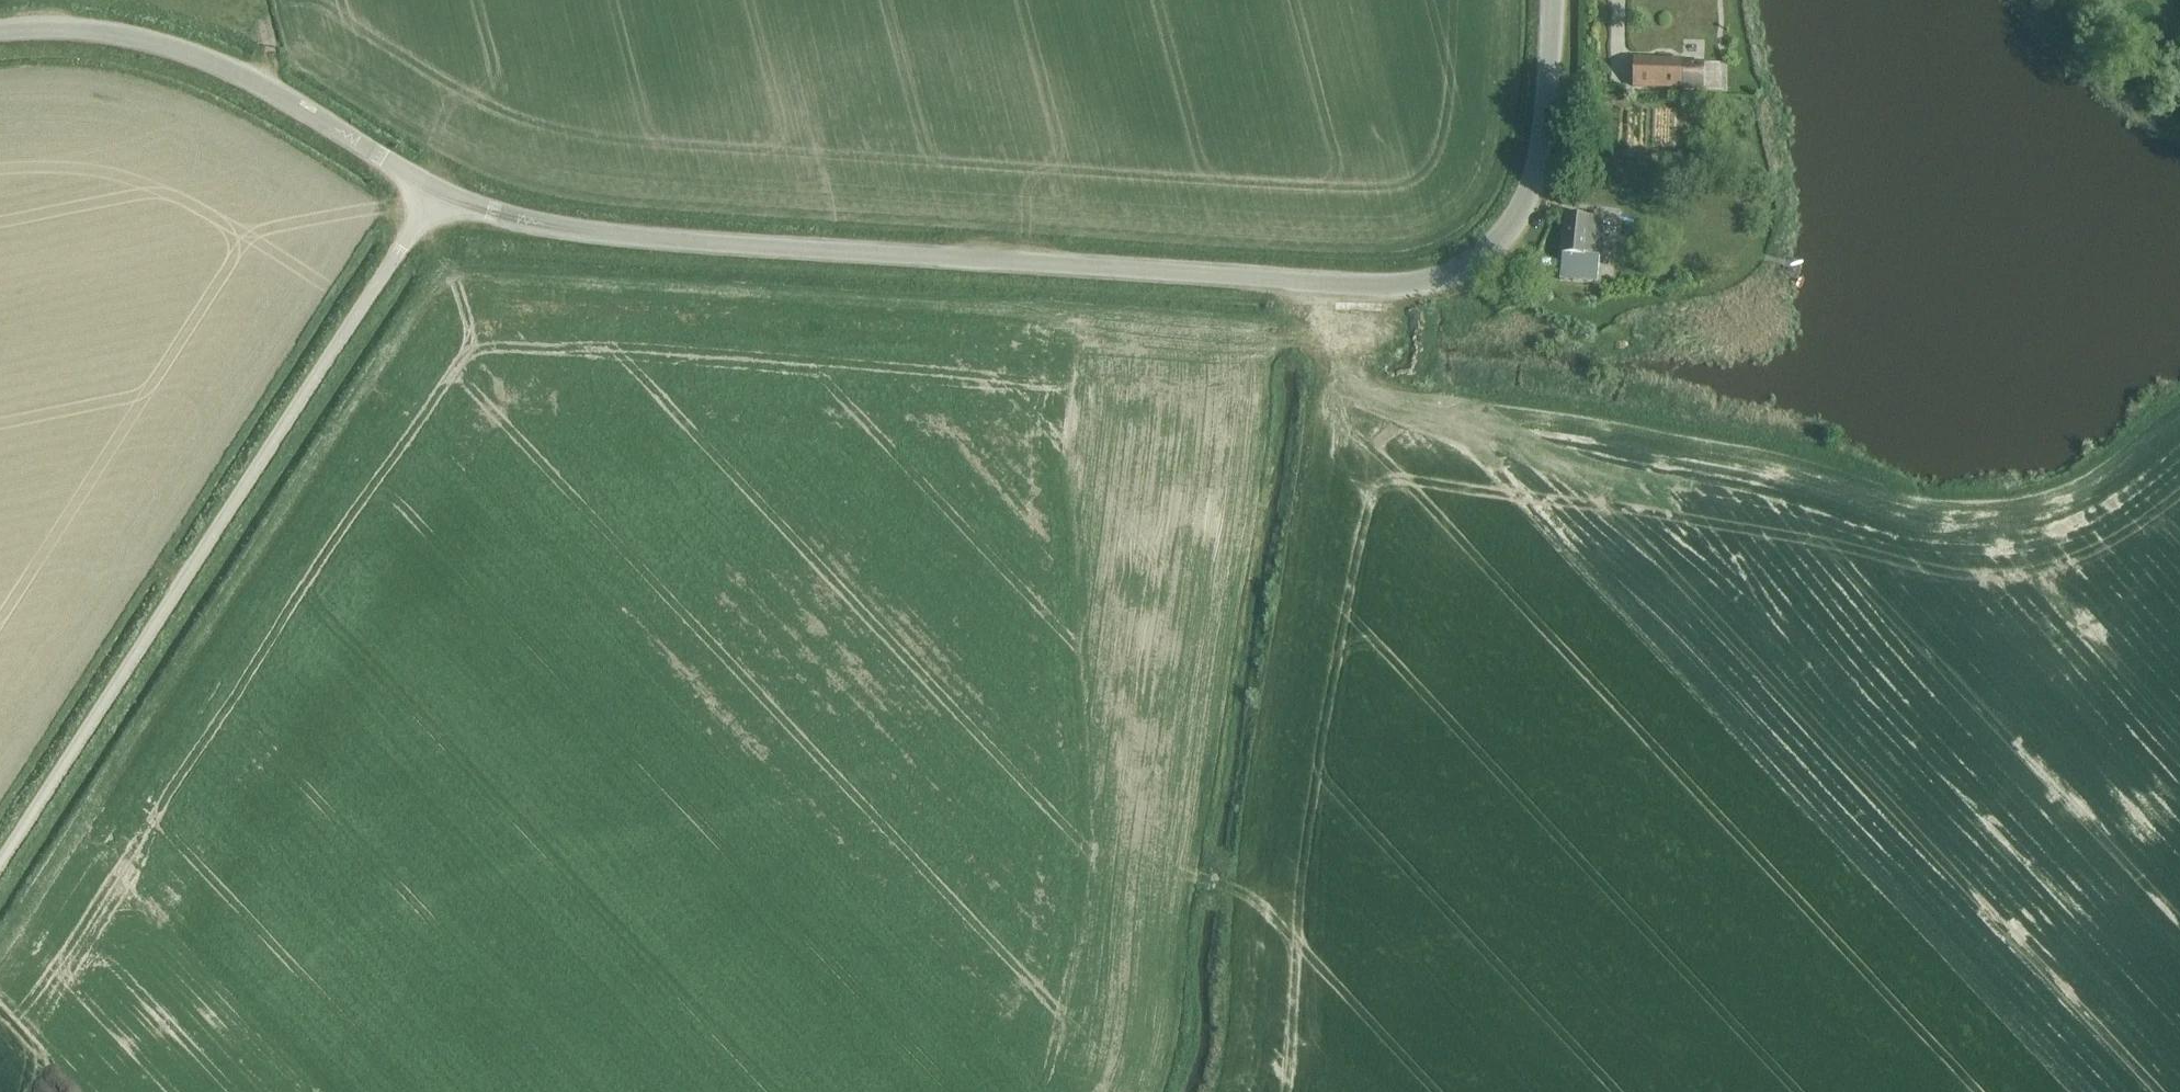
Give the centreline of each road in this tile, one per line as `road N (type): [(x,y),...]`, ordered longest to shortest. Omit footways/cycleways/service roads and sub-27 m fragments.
road 1 (unclassified): [(437,192),(572,230),(671,241),(1380,288),(1431,283),(1468,268),(1501,240),(1528,199),(1540,151),(1551,0)]
road 2 (unclassified): [(0,863),(437,192)]
road 3 (unclassified): [(437,192),(178,47),(78,26),(0,34)]

